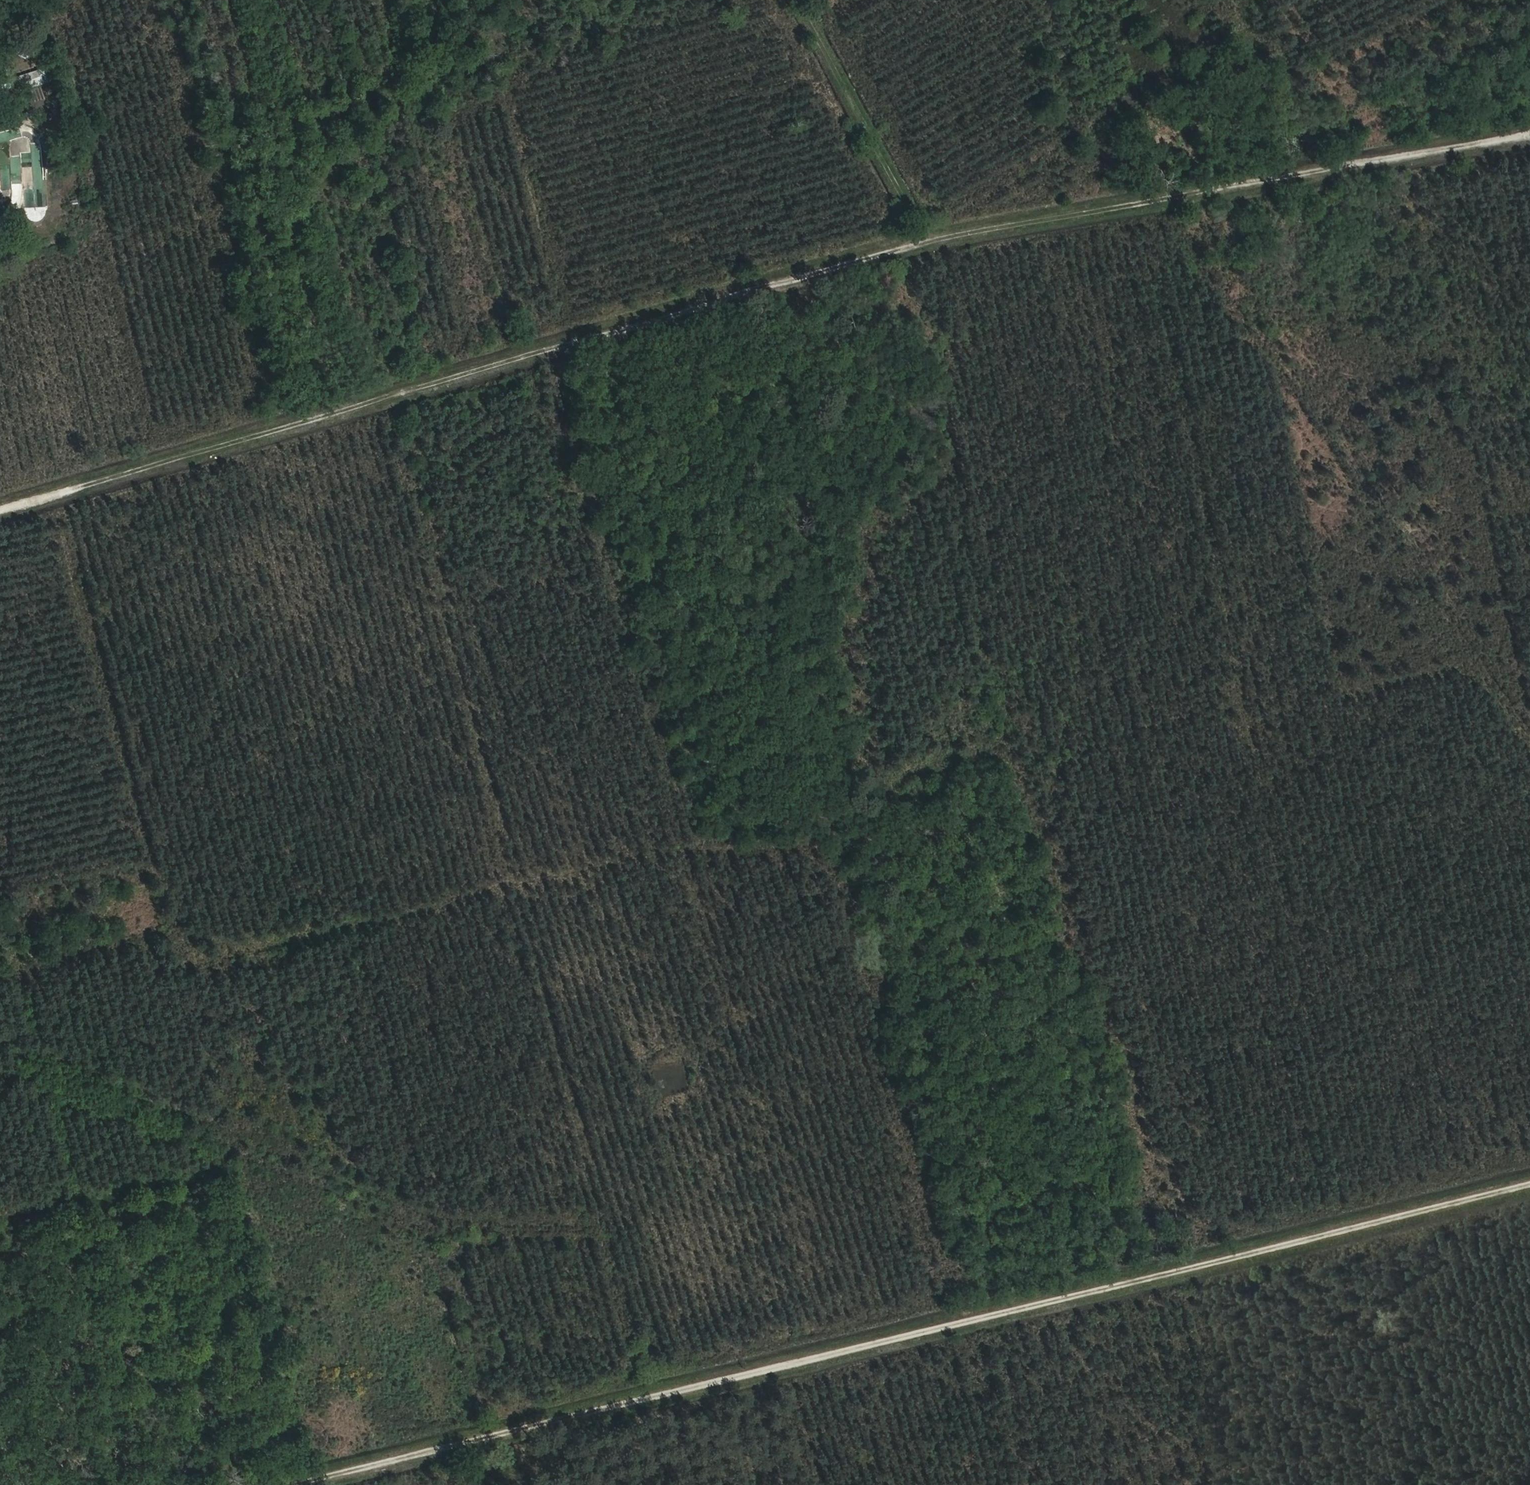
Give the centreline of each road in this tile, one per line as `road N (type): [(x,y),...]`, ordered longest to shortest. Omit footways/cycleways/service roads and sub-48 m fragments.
road 1 (track): [(1529,136),(928,240),(0,512)]
road 2 (track): [(220,1484),(1529,1180)]
road 3 (track): [(795,0),(932,239)]

